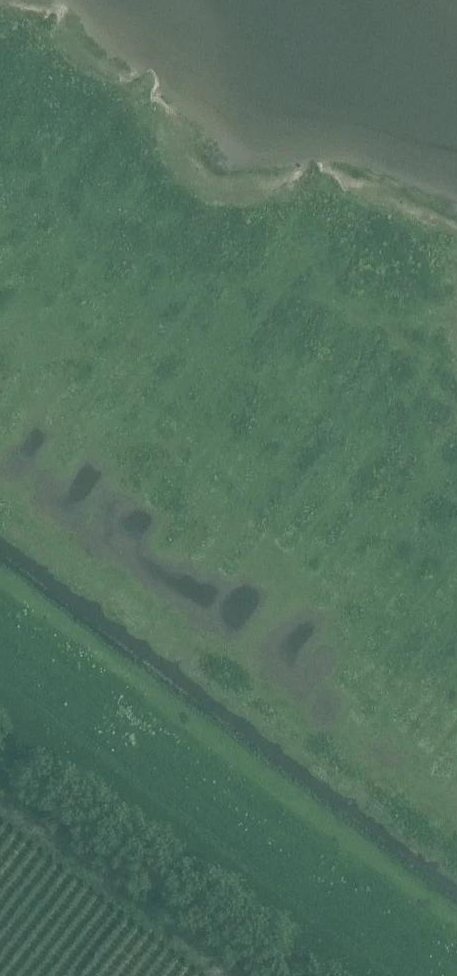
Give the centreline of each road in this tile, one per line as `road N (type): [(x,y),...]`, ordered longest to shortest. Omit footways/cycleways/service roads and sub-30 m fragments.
road 1 (track): [(0,662),(412,975)]

